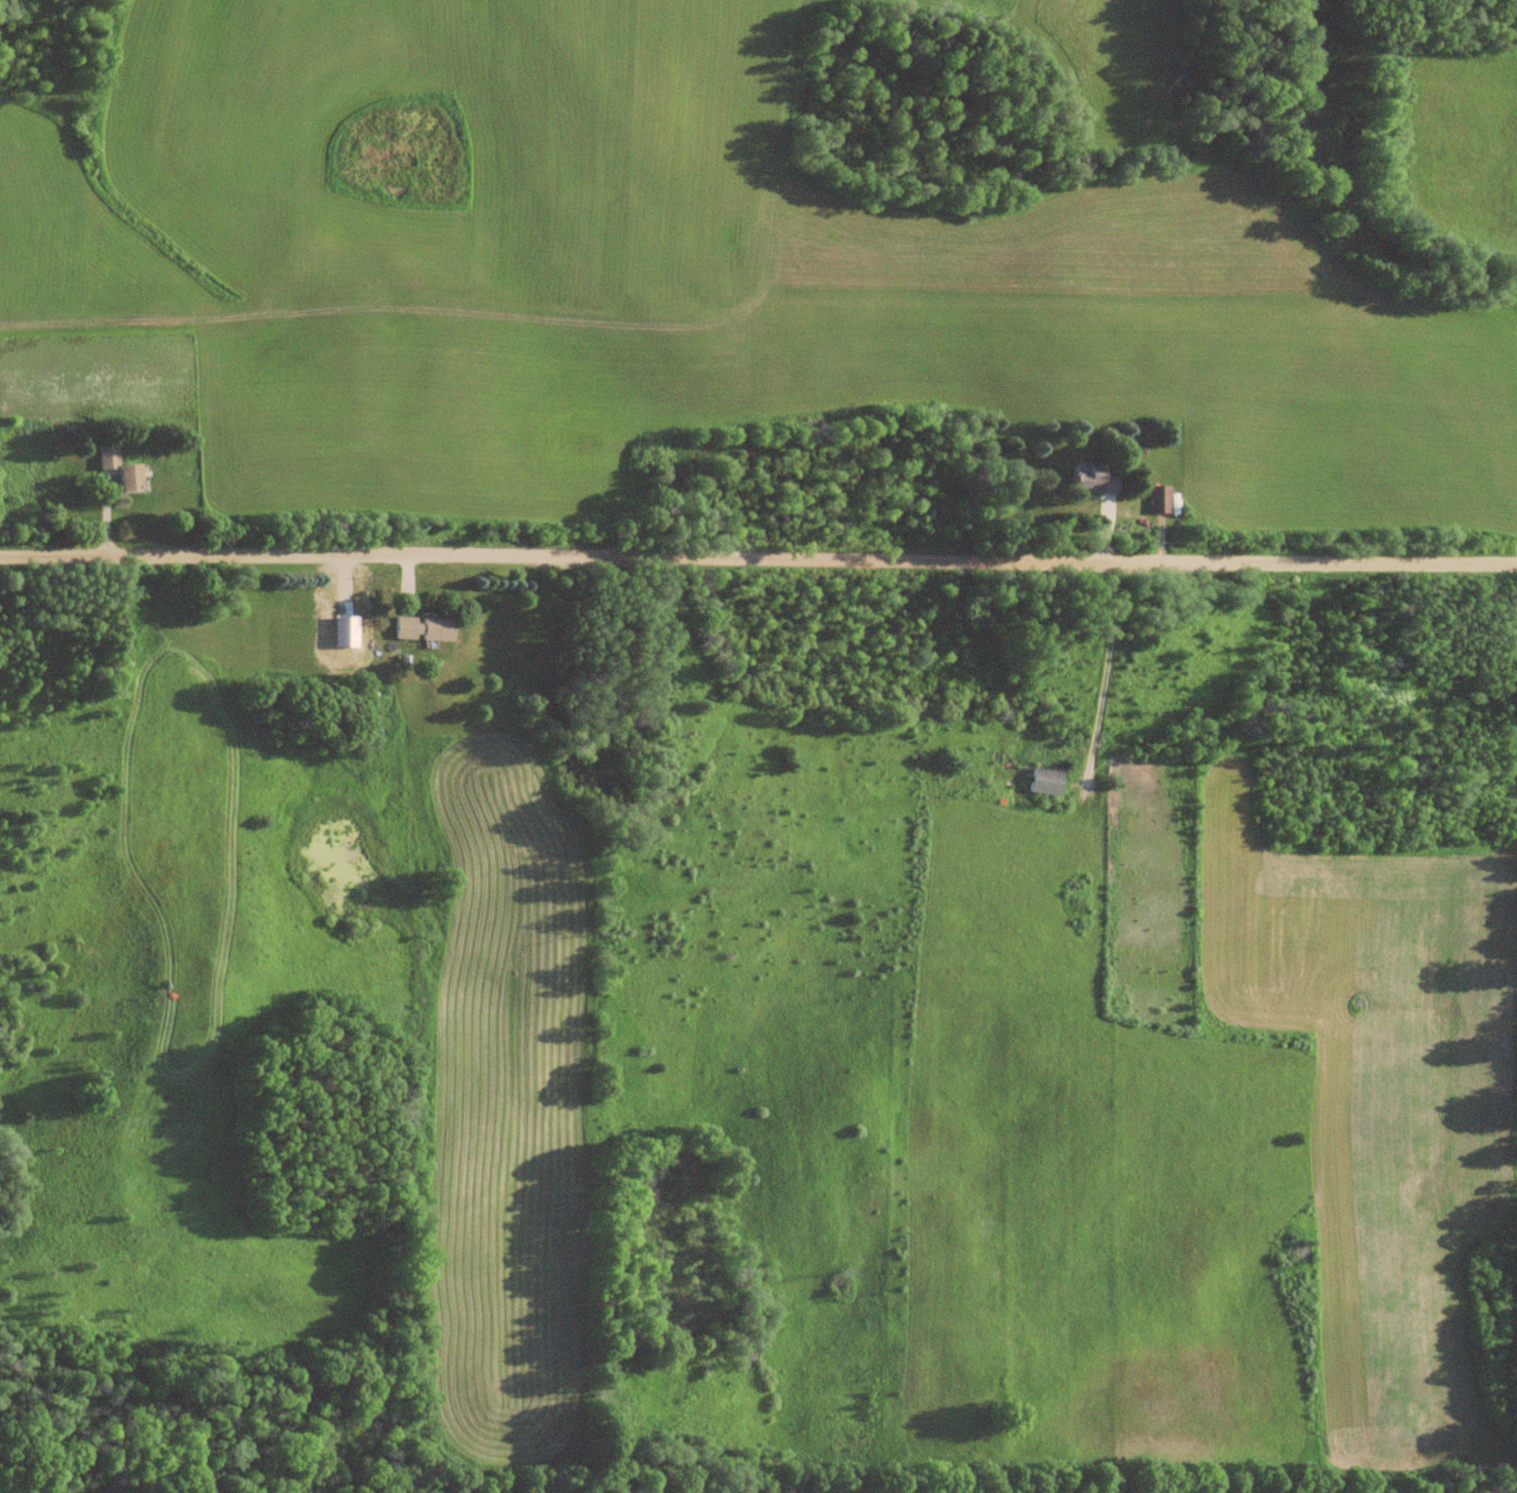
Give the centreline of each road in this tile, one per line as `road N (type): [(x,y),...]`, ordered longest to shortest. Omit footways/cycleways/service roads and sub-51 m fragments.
road 1 (residential): [(1516,564),(411,552),(0,556)]

